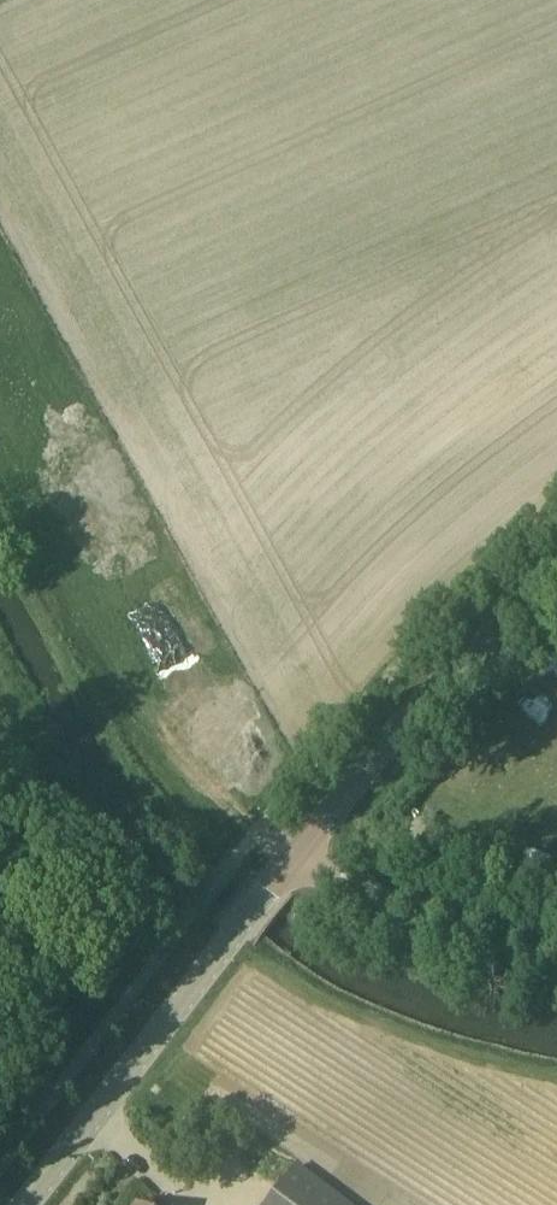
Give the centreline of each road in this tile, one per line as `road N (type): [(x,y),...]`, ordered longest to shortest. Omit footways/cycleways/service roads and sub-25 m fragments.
road 1 (tertiary): [(20,1204),(291,850)]
road 2 (tertiary): [(291,850),(492,628),(556,579)]
road 3 (unclassified): [(556,958),(291,850)]

